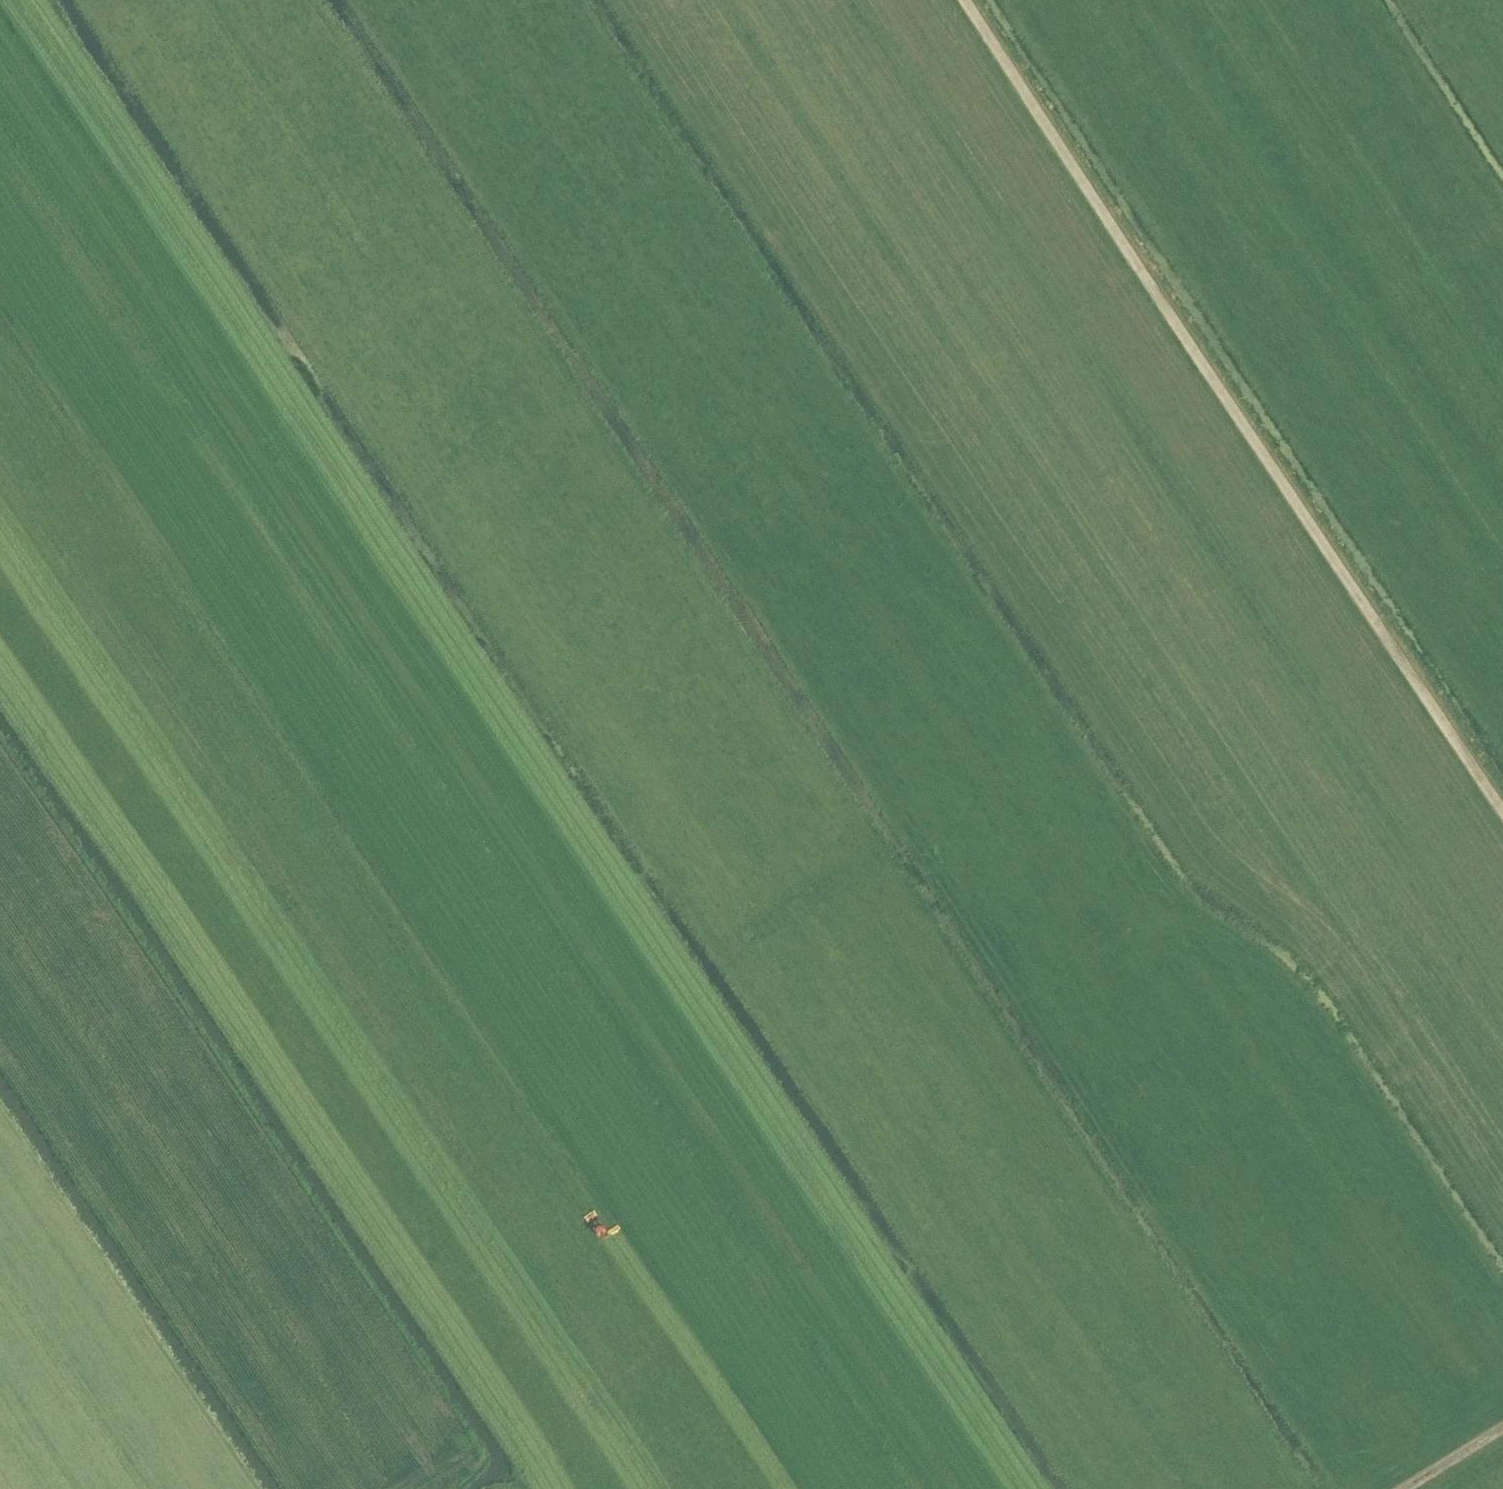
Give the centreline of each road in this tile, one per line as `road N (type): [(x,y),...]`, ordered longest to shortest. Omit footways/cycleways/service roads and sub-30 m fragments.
road 1 (track): [(965,0),(1502,815)]

